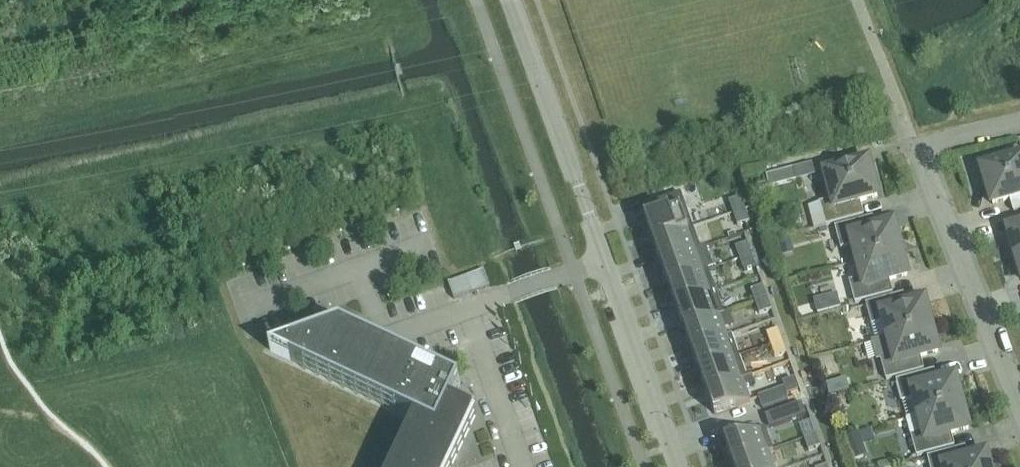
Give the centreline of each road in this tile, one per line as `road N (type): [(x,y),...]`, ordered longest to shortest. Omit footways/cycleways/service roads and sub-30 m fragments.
road 1 (unclassified): [(679,466),(511,0)]
road 2 (residential): [(1019,405),(916,145),(1019,121)]

